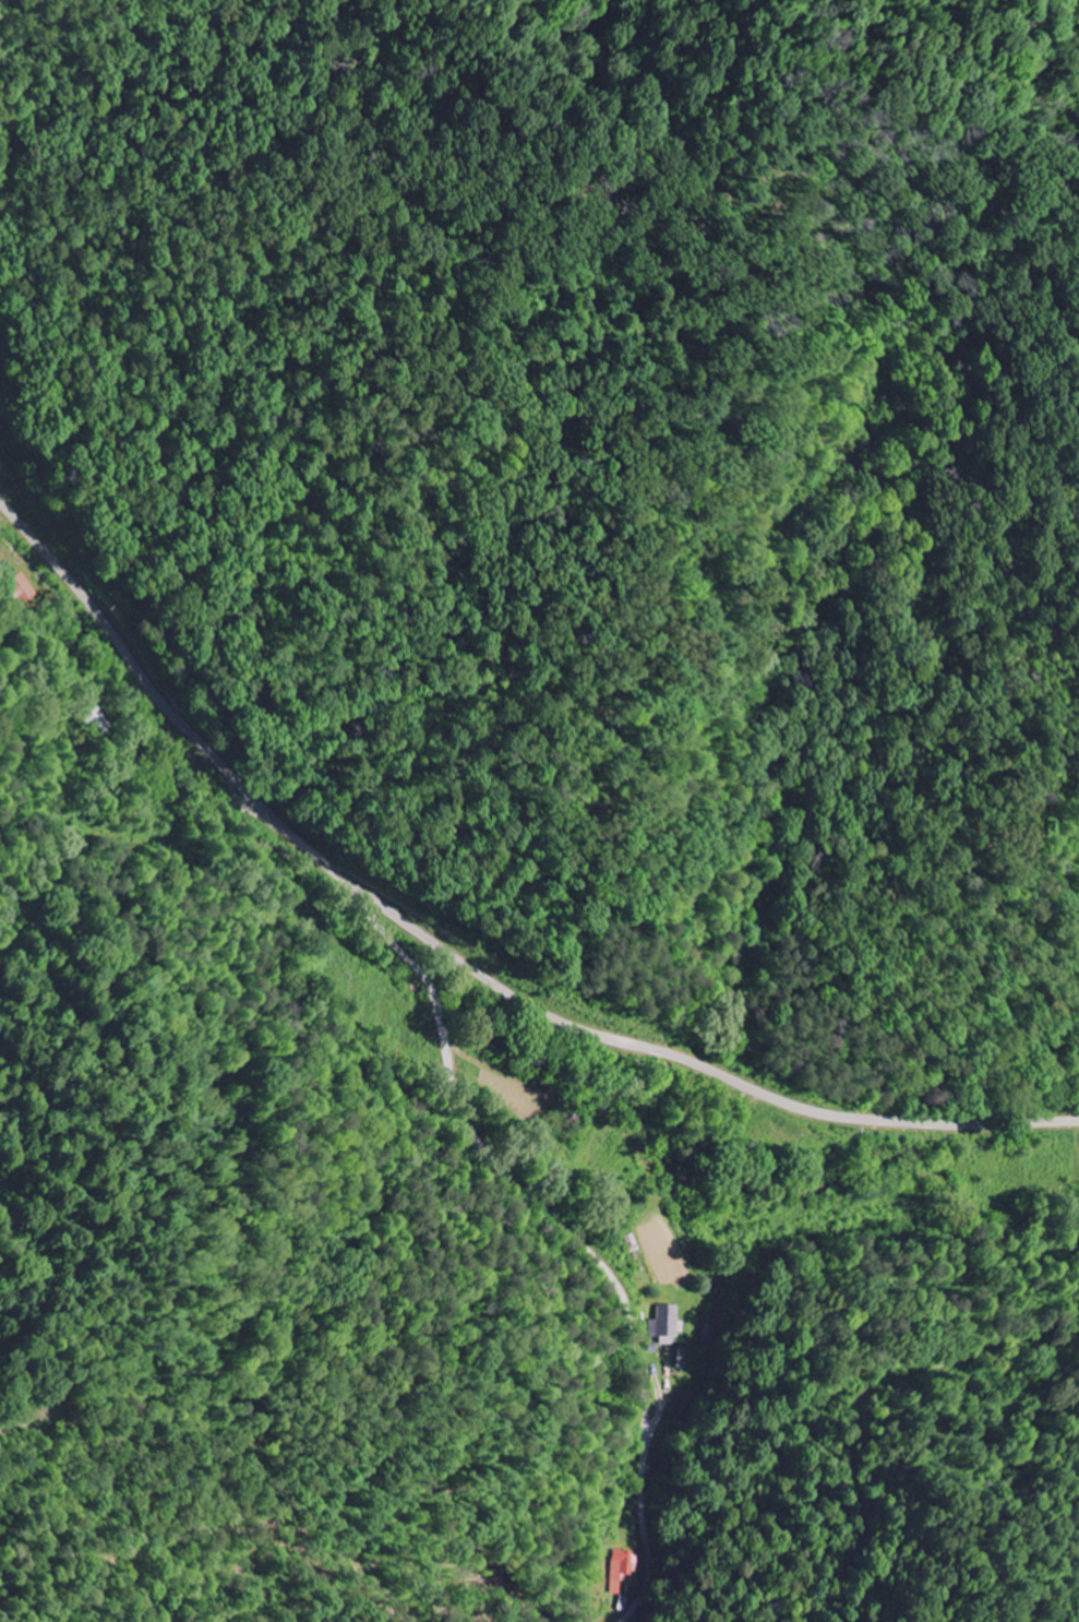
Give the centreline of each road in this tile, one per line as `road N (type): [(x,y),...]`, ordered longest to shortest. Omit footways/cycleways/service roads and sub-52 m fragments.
road 1 (residential): [(1078,1124),(933,1125),(817,1114),(541,1014),(361,887),(189,736),(0,497)]
road 2 (residential): [(361,887),(376,919),(434,989),(478,1137),(613,1273),(631,1304),(649,1406),(654,1575),(625,1621)]

